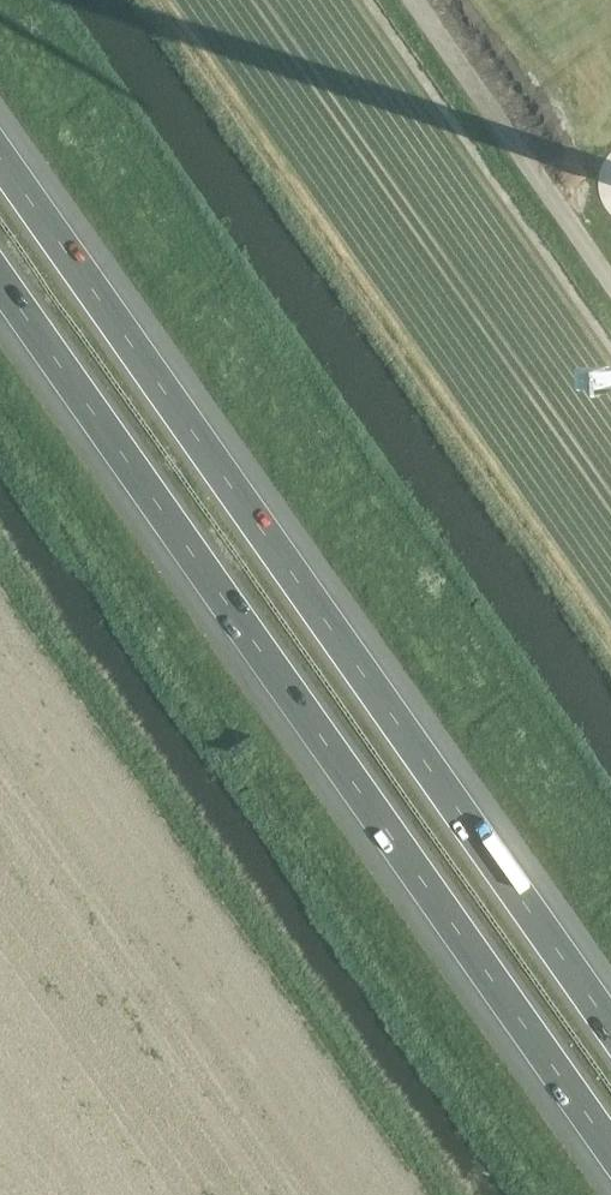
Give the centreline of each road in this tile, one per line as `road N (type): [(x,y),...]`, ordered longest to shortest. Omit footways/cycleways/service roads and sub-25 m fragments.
road 1 (motorway): [(610,1015),(0,132)]
road 2 (motorway): [(0,280),(610,1149)]

